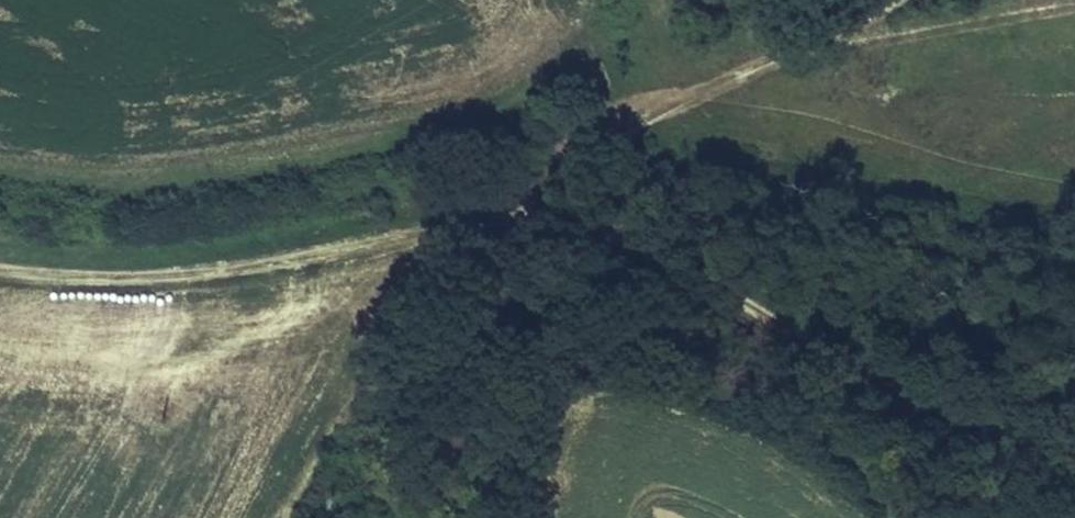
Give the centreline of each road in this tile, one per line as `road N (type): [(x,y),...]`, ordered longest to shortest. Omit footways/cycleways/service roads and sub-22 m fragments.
road 1 (track): [(547,196),(819,351),(999,442),(1074,458)]
road 2 (track): [(0,267),(126,280),(247,269),(406,240),(547,196)]

